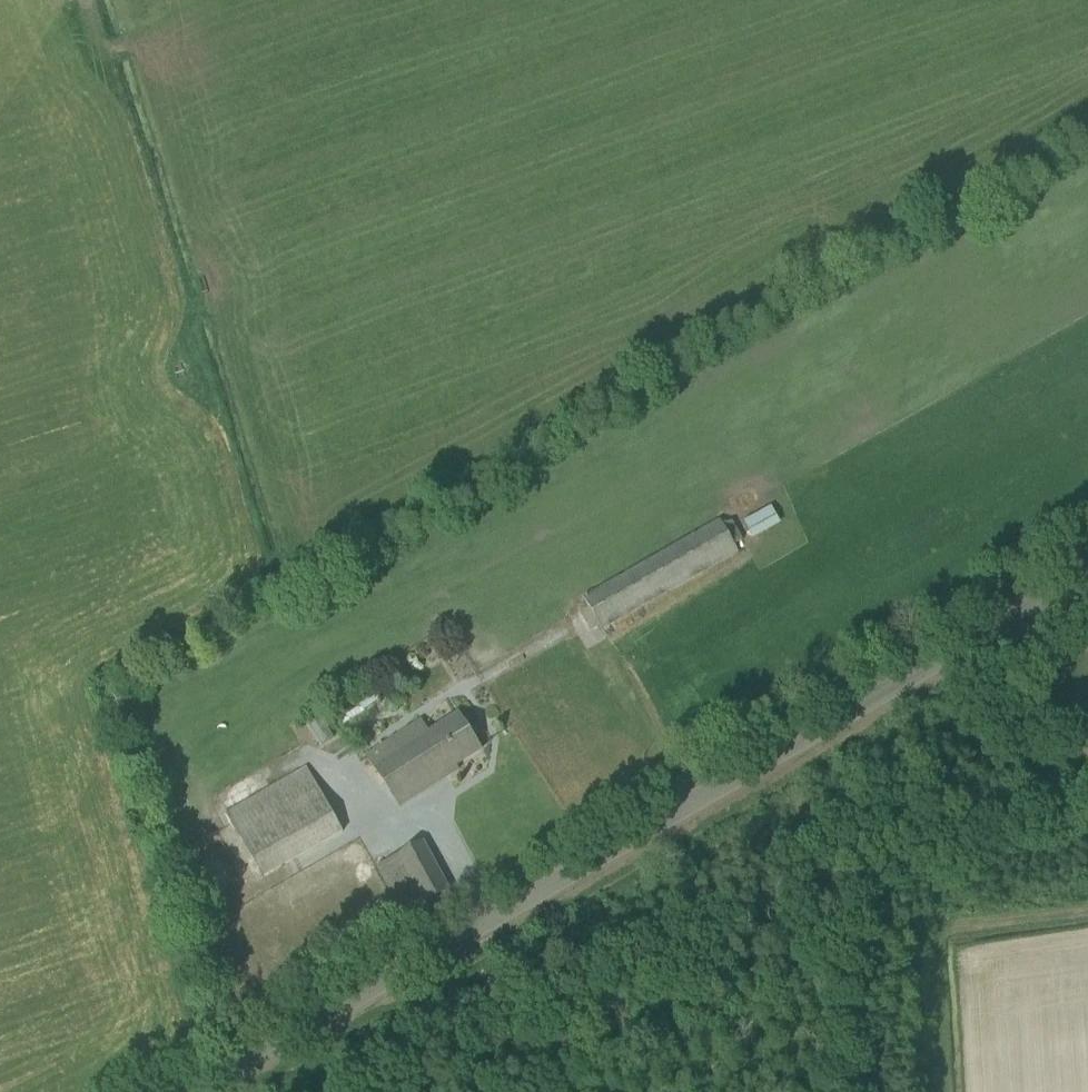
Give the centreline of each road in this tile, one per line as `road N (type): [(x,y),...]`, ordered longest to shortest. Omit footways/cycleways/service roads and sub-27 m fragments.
road 1 (tertiary): [(194,1091),(1087,574)]
road 2 (track): [(180,338),(77,0)]

